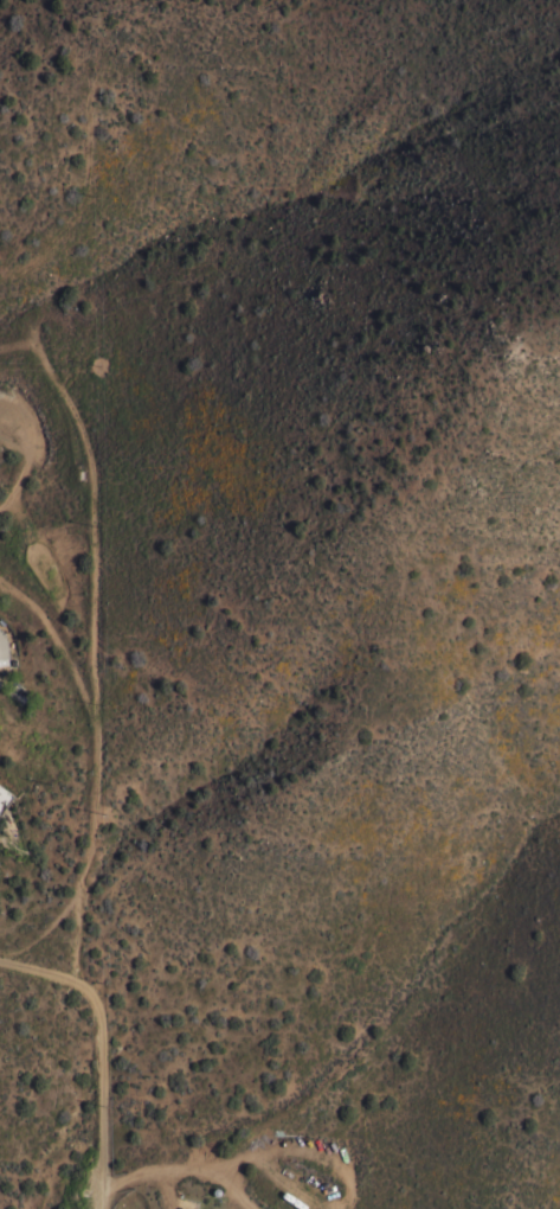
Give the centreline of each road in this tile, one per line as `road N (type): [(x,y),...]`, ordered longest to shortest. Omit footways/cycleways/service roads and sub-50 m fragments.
road 1 (residential): [(0,962),(78,981),(92,1002),(102,1038),(101,1208)]

